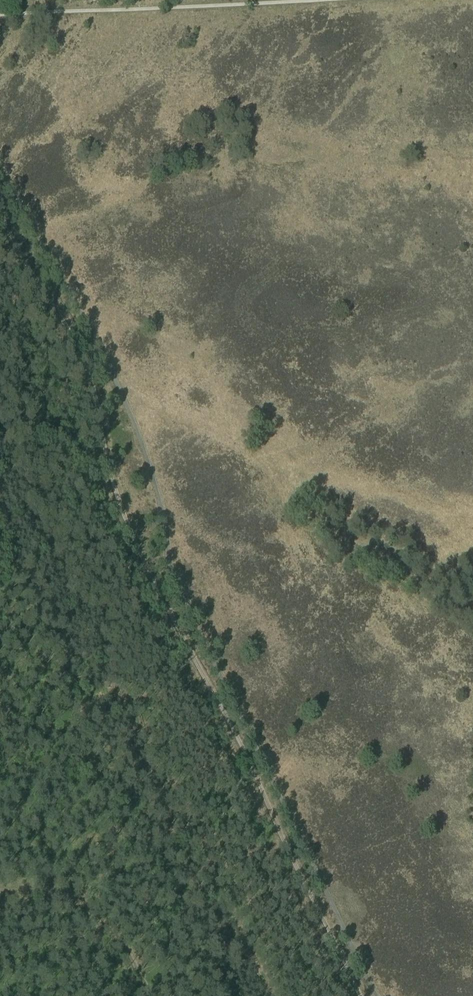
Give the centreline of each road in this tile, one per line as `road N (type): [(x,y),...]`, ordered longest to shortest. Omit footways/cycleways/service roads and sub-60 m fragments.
road 1 (track): [(0,213),(89,371),(119,503),(361,995)]
road 2 (track): [(0,895),(54,892),(91,916),(124,945),(152,995)]

